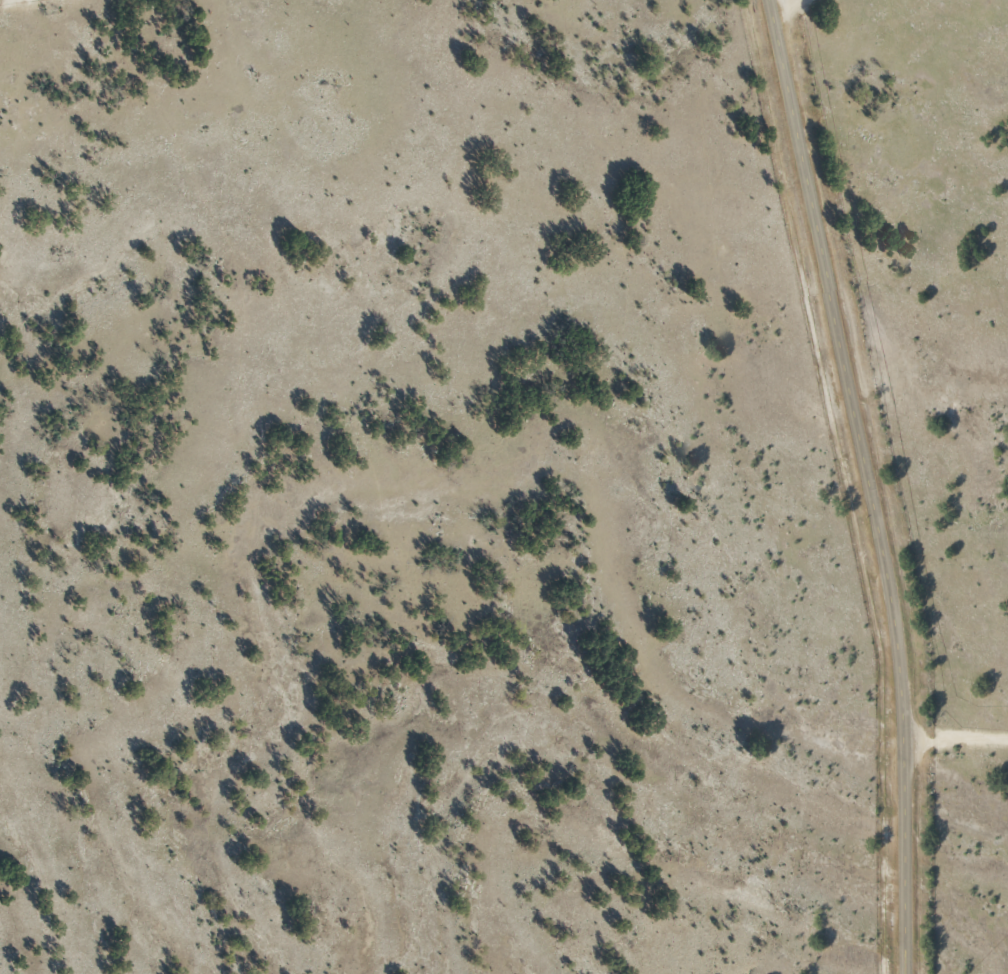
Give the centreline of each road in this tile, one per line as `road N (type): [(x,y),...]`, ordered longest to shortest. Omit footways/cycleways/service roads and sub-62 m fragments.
road 1 (tertiary): [(906,973),(891,593),(769,0)]

